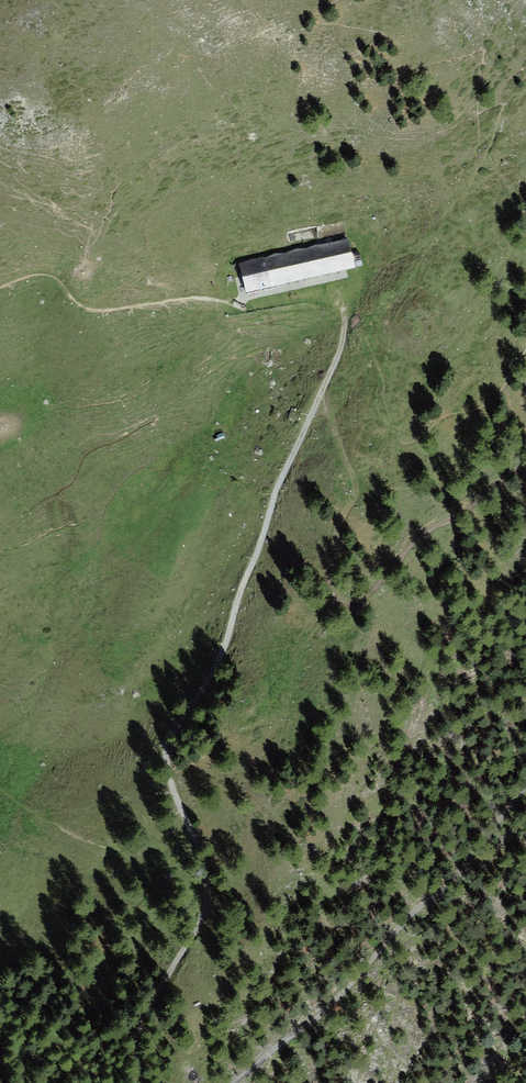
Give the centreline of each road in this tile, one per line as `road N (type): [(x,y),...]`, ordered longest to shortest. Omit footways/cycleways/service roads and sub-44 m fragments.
road 1 (track): [(140,1082),(145,1013),(207,898),(166,743),(228,637),(277,488),(335,365),(347,305),(335,296)]
road 2 (track): [(316,402),(357,493),(333,557),(336,604),(368,594),(430,528),(525,463)]
road 3 (track): [(525,787),(319,1016),(233,1082)]

